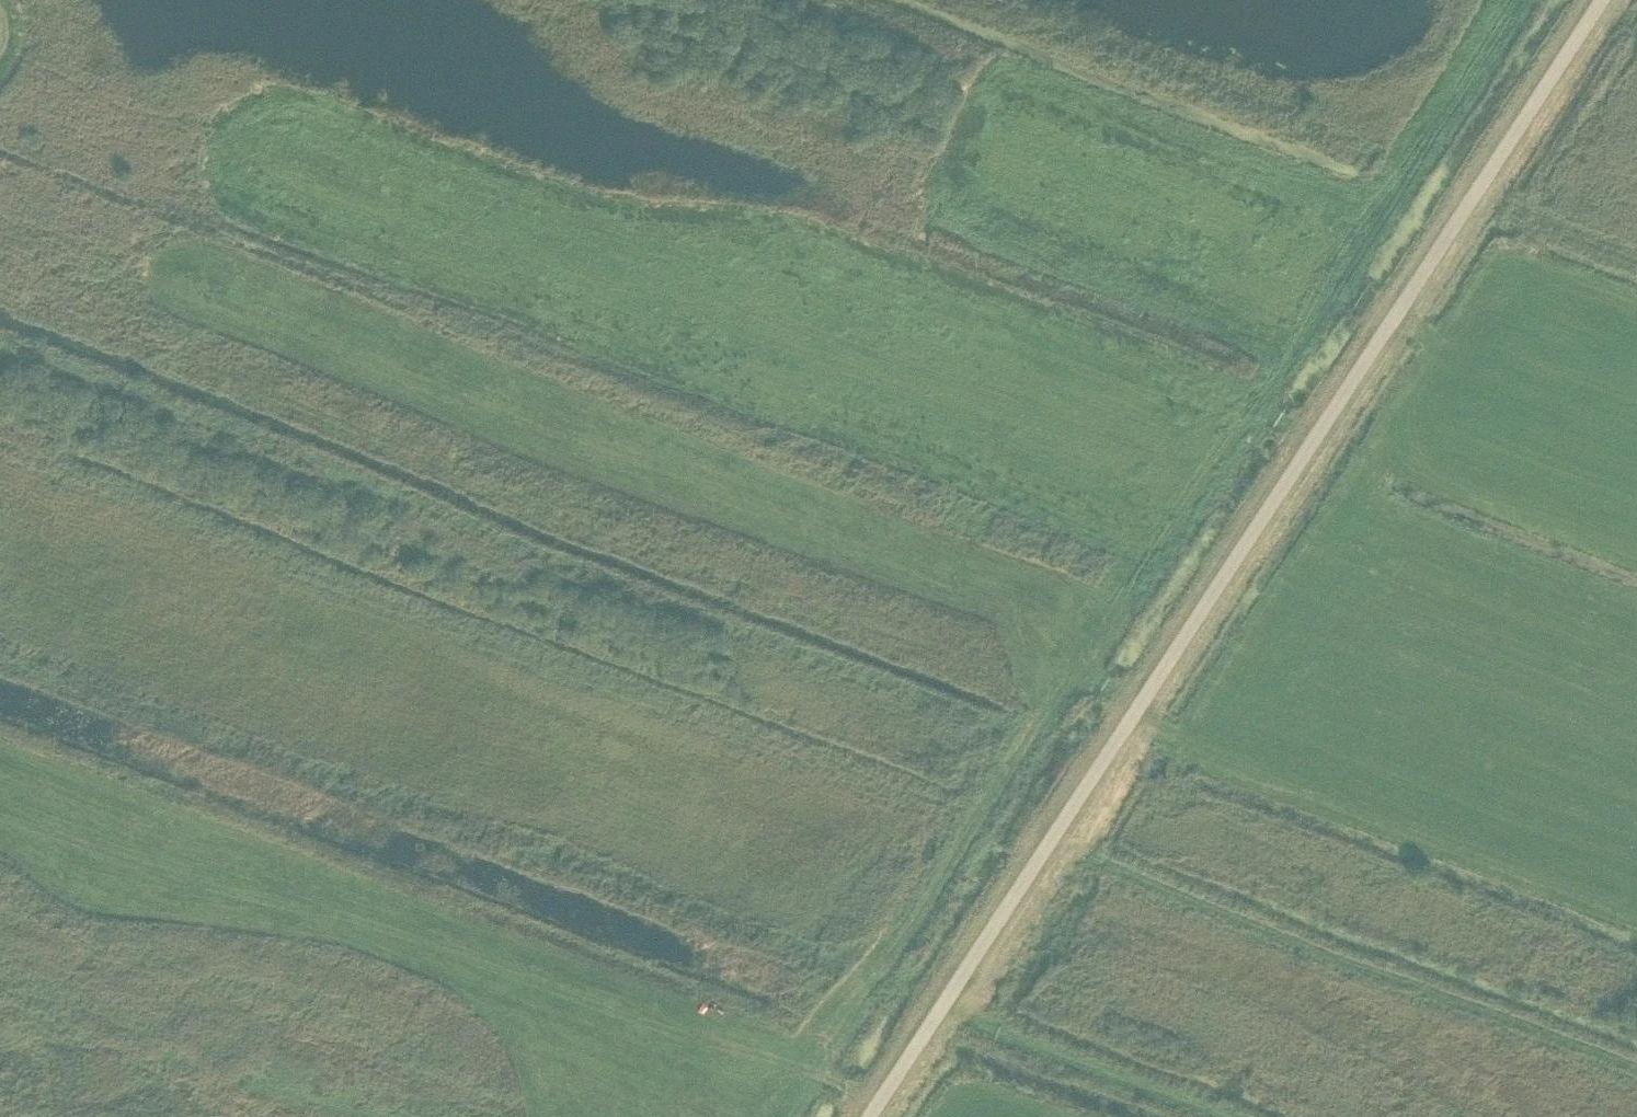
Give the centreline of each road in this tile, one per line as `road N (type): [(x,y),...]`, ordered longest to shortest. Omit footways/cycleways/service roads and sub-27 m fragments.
road 1 (unclassified): [(872,1116),(1605,0)]

